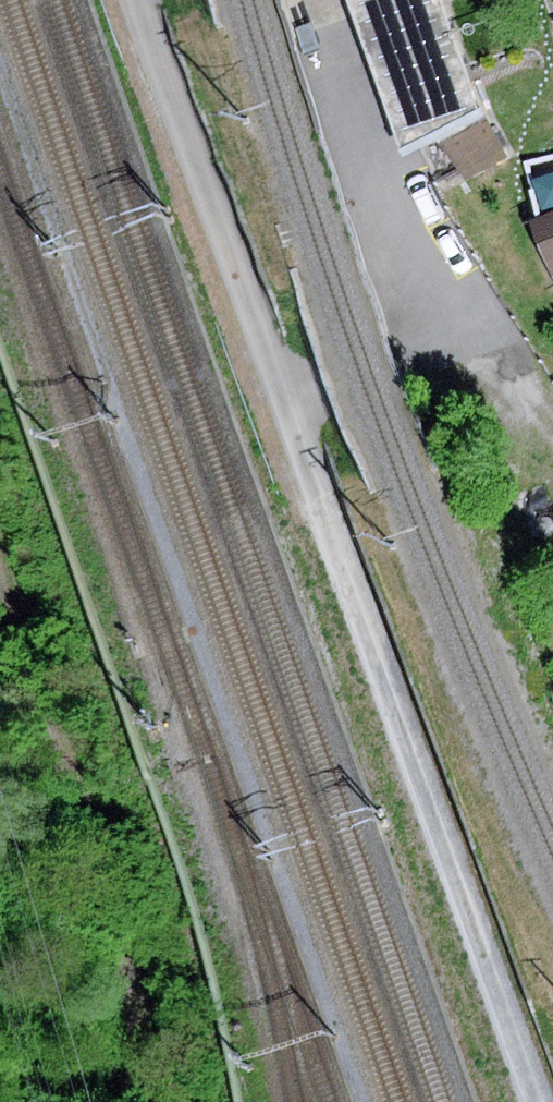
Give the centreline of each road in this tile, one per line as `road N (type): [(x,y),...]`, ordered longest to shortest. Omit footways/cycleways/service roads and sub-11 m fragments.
road 1 (unclassified): [(140,0),(526,1101)]
road 2 (track): [(0,601),(115,910),(160,1101)]
road 3 (track): [(477,326),(552,433)]

